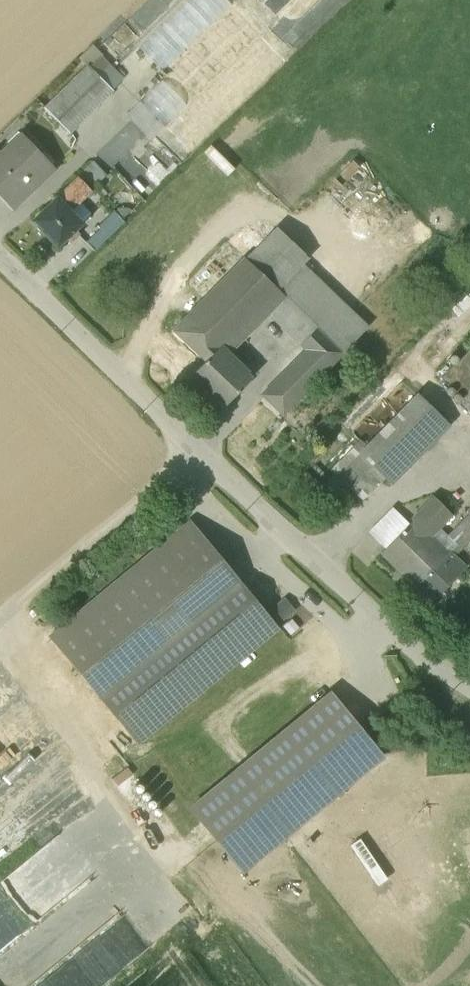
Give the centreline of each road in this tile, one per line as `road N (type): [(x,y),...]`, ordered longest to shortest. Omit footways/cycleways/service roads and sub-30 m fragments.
road 1 (residential): [(469,686),(368,608),(194,451),(0,261)]
road 2 (track): [(0,612),(194,451)]

